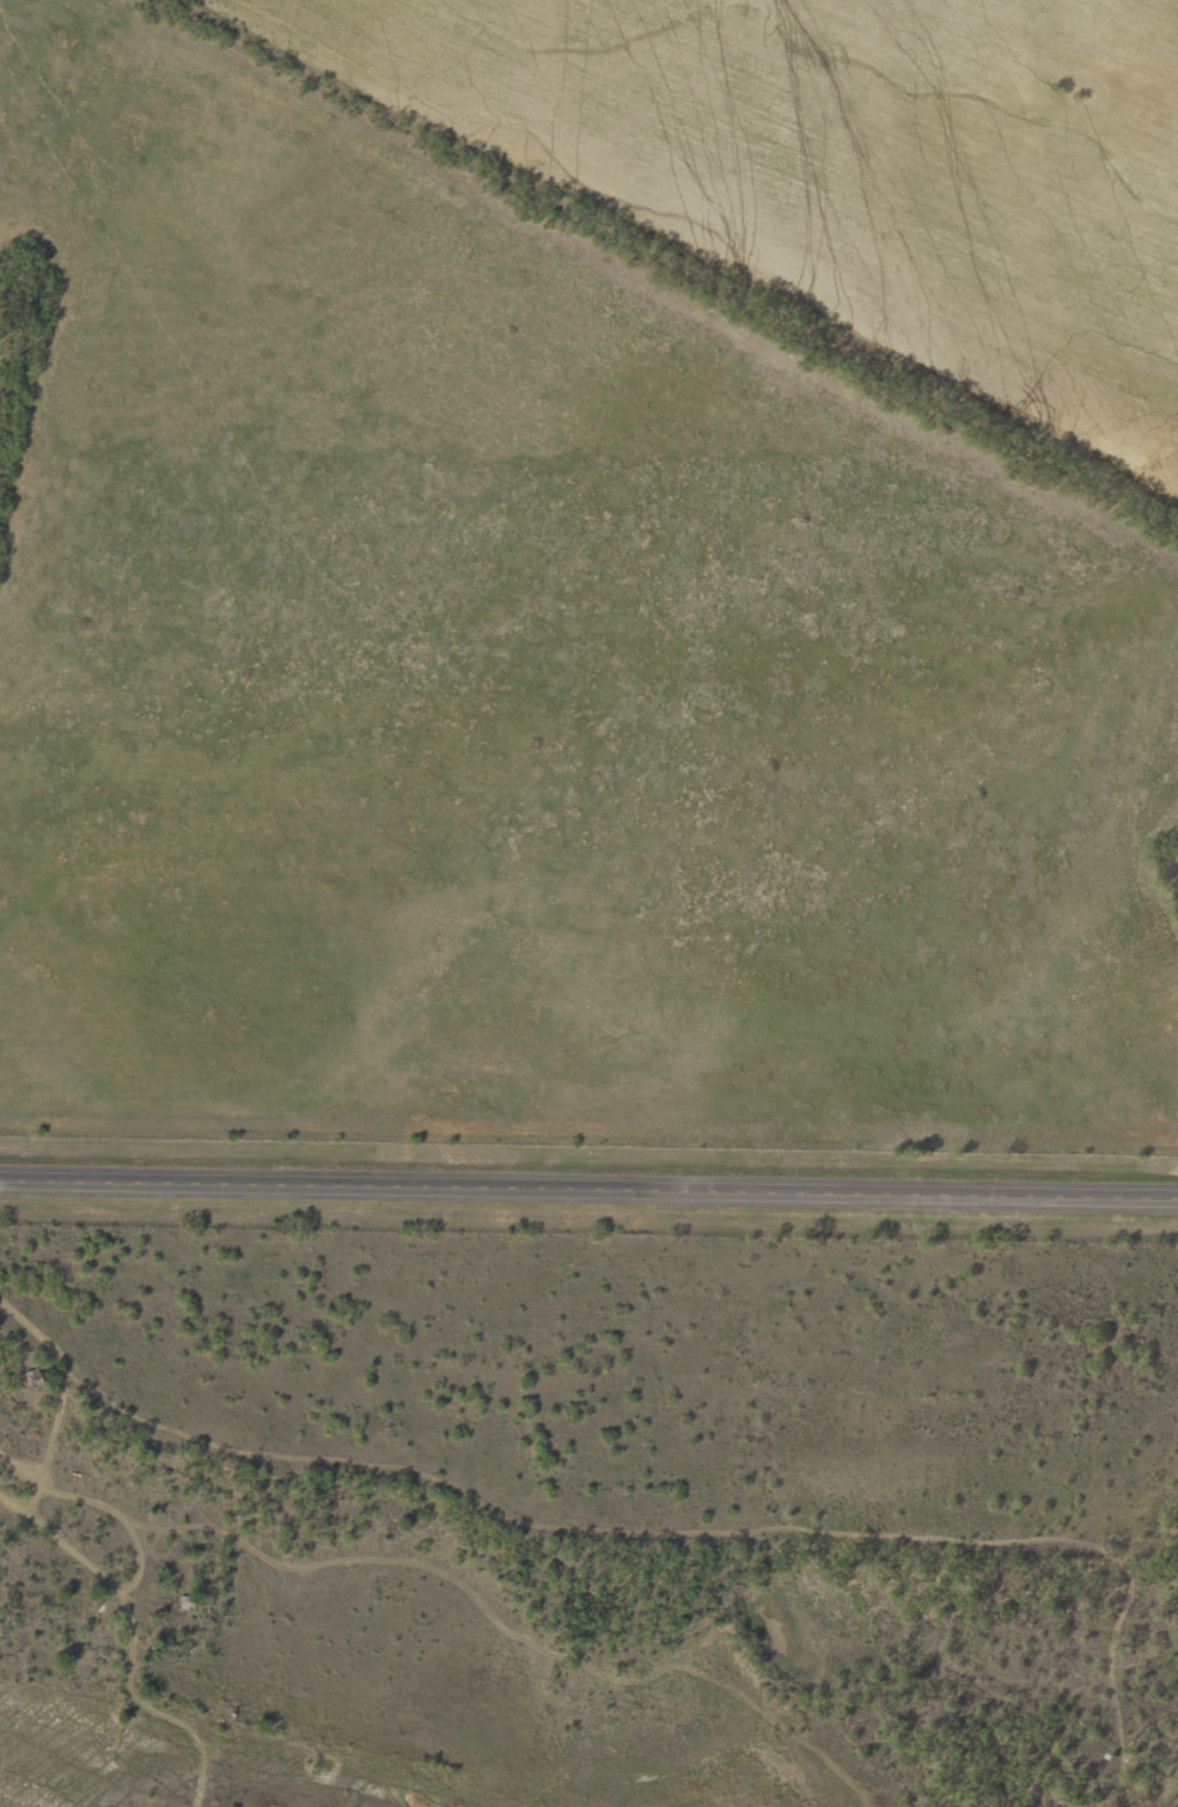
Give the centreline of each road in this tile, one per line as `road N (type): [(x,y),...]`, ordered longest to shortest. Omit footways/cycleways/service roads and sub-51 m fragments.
road 1 (trunk): [(0,1183),(1177,1201)]
road 2 (residential): [(110,1673),(88,1637),(0,1588)]

